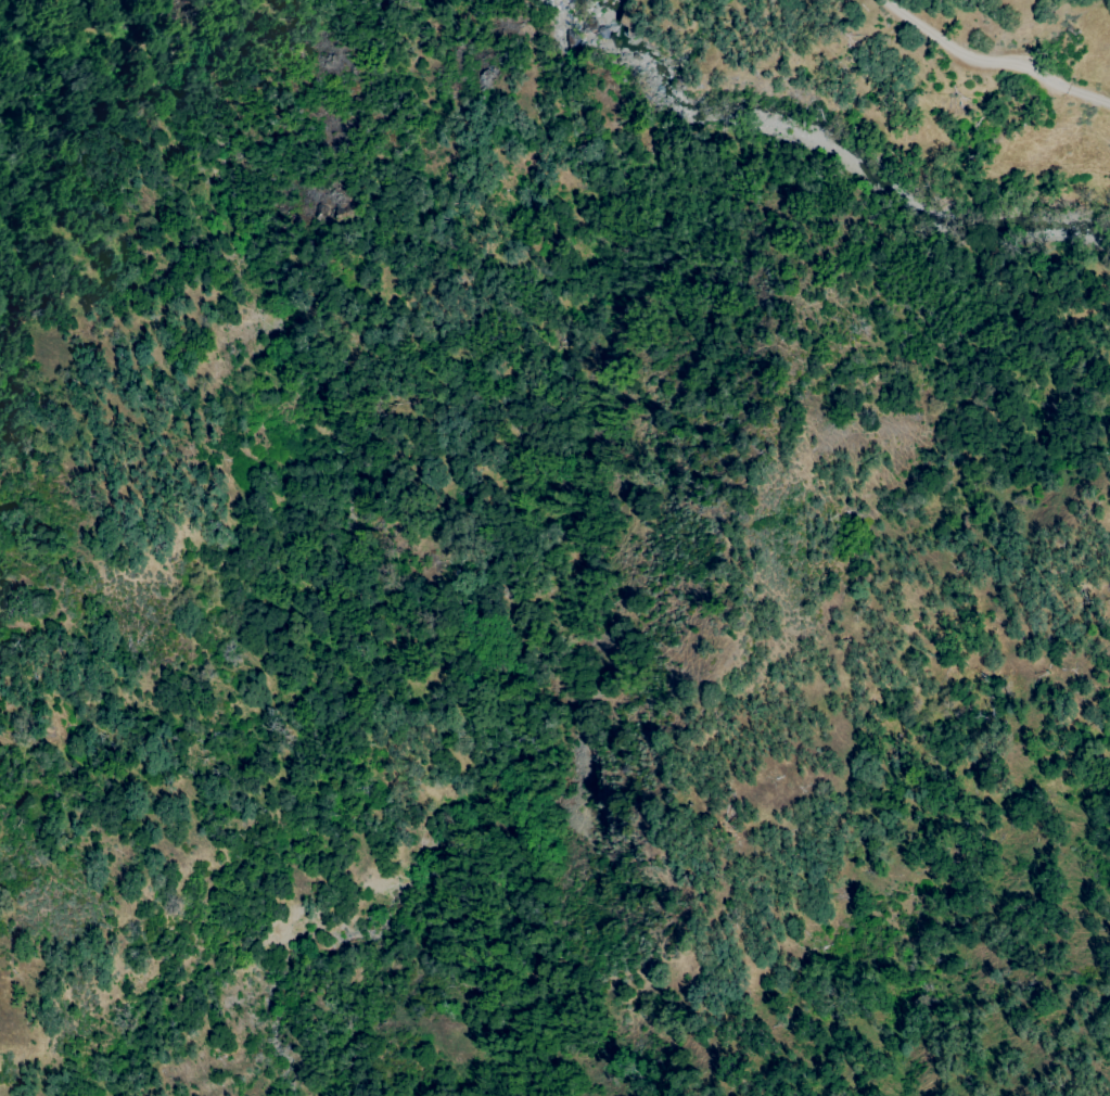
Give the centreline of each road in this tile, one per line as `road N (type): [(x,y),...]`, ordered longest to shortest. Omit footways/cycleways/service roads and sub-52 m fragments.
road 1 (track): [(1067,89),(1030,72),(969,62),(883,0)]

